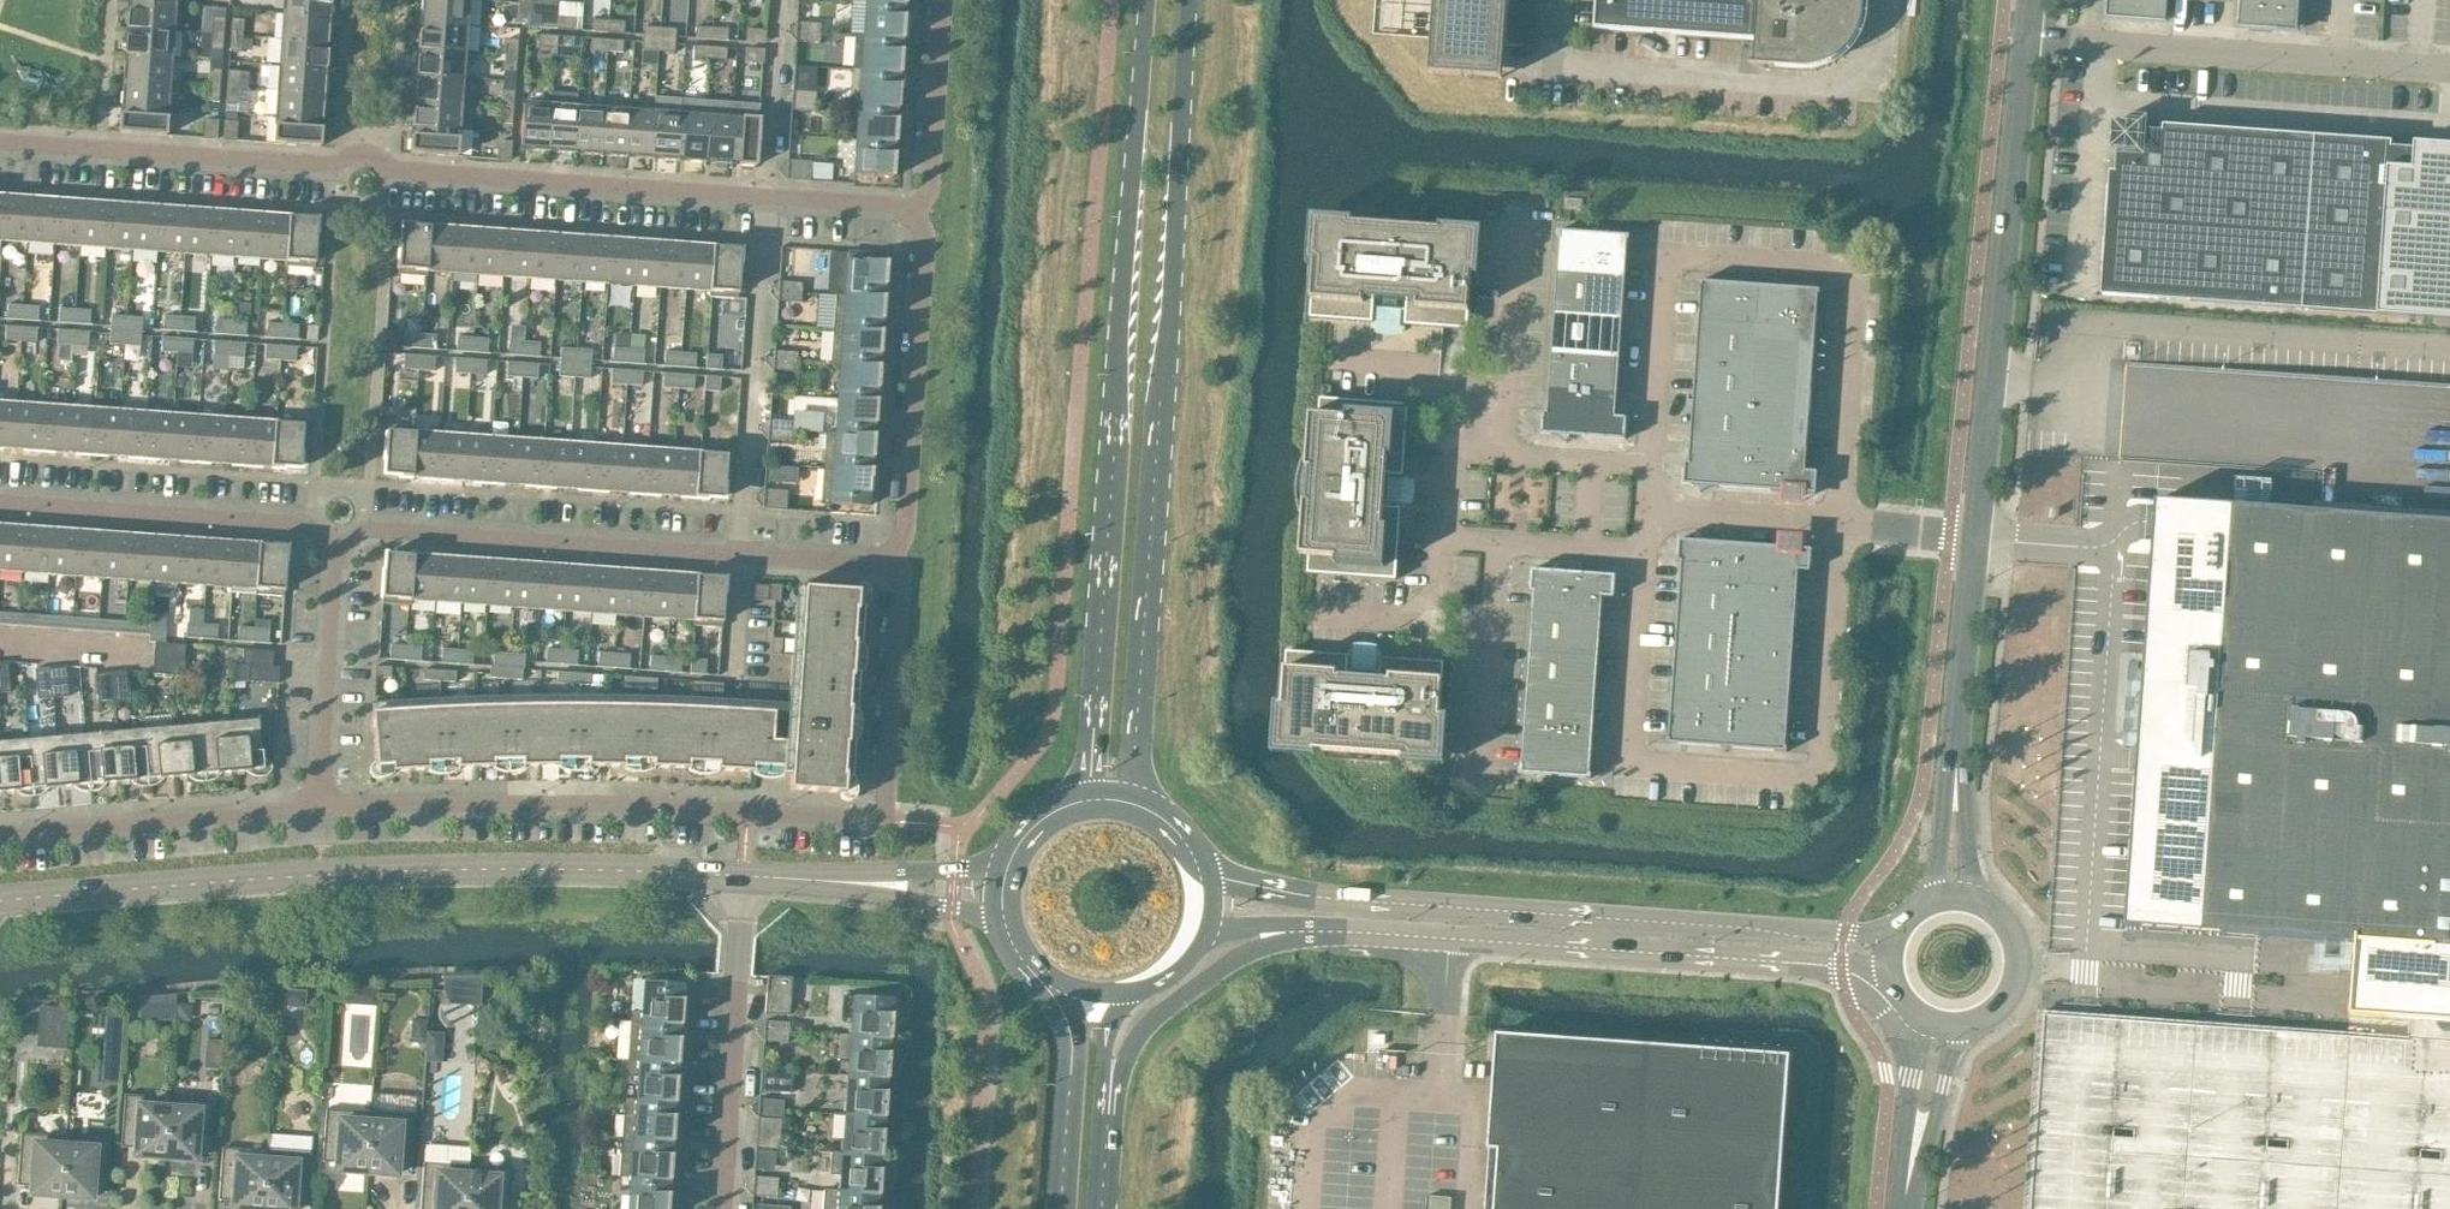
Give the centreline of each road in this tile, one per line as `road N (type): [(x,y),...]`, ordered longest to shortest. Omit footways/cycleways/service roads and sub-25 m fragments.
road 1 (residential): [(918,212),(392,175),(366,153),(334,168),(0,145)]
road 2 (secondary): [(1142,805),(1136,737),(1188,0)]
road 3 (secondary): [(1149,0),(1086,800)]
road 4 (residential): [(0,898),(314,869),(743,876)]
road 5 (unclassified): [(1890,935),(1308,897),(1207,871)]
road 6 (unclassified): [(1834,521),(1853,278),(1839,268),(1667,254),(1650,468)]
road 7 (unclassified): [(1645,550),(1629,760),(1800,775),(1817,753),(1834,521)]
road 8 (unclassified): [(1284,933),(1828,966),(1887,980)]
road 9 (residential): [(336,544),(366,529),(896,562)]
road 10 (residential): [(884,819),(588,808),(322,811)]
road 11 (unclassified): [(1975,540),(2026,39)]
road 12 (unclassified): [(2449,70),(2026,39)]
road 13 (unclassified): [(1556,0),(1552,61),(1823,82),(1854,75),(1875,45)]
road 14 (residential): [(896,562),(923,244),(918,212)]
road 15 (residential): [(0,499),(307,526),(336,544)]
road 16 (residential): [(719,1208),(743,876)]
road 17 (unclassified): [(1494,454),(1467,451),(1446,471),(1441,535),(1645,550)]
road 18 (residential): [(322,811),(0,837)]
road 19 (residential): [(322,811),(336,544)]
road 20 (residential): [(884,819),(896,562)]
road 21 (secondary): [(1043,985),(1064,1017),(1072,1053),(1061,1208)]
road 22 (secondary): [(1111,1076),(1161,1014),(1284,933)]
road 23 (residential): [(918,212),(928,179),(941,0)]
road 24 (unclassified): [(1954,735),(1975,540)]
road 25 (unclassified): [(1941,1028),(1984,1021),(2017,979),(2014,935),(1974,899)]
road 26 (unclassified): [(1834,521),(1648,505)]
road 27 (unclassified): [(1905,1208),(1941,1028)]
road 28 (unclassified): [(1974,899),(1954,735)]
road 29 (unclassified): [(1954,735),(1933,898)]
road 30 (residential): [(847,882),(1005,922)]
road 31 (residential): [(1008,866),(847,882)]
road 32 (unclassified): [(1650,468),(1494,454)]
road 33 (unclassified): [(1975,540),(1834,521)]
road 34 (secondary): [(1101,1208),(1111,1076)]

